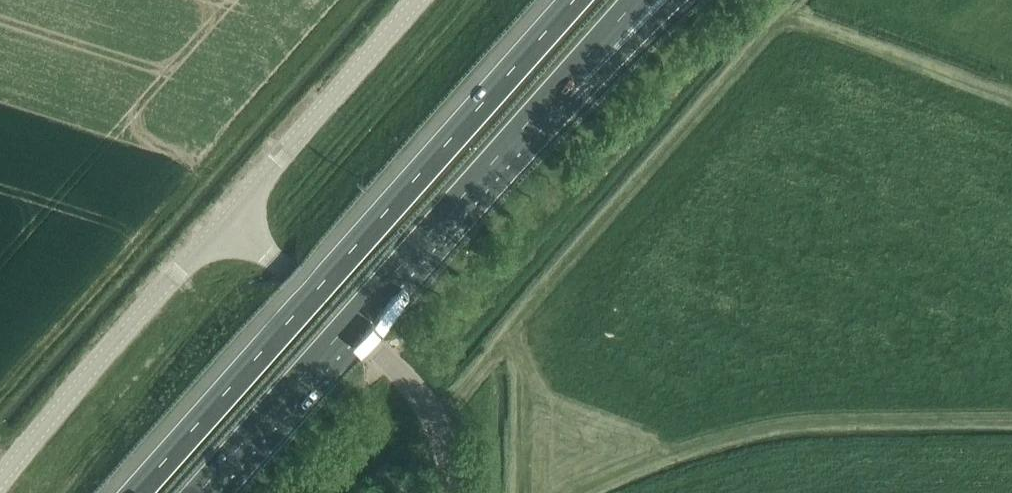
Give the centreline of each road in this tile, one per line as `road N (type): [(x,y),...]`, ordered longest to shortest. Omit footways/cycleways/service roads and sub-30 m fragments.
road 1 (motorway): [(574,0),(136,492)]
road 2 (motorway): [(198,492),(555,89)]
road 3 (track): [(437,422),(774,38)]
road 4 (unclassified): [(449,492),(442,430),(406,374),(228,217)]
road 5 (tertiary): [(0,482),(228,217)]
road 6 (tertiary): [(228,217),(420,0)]
road 7 (motorway): [(555,89),(668,0)]

